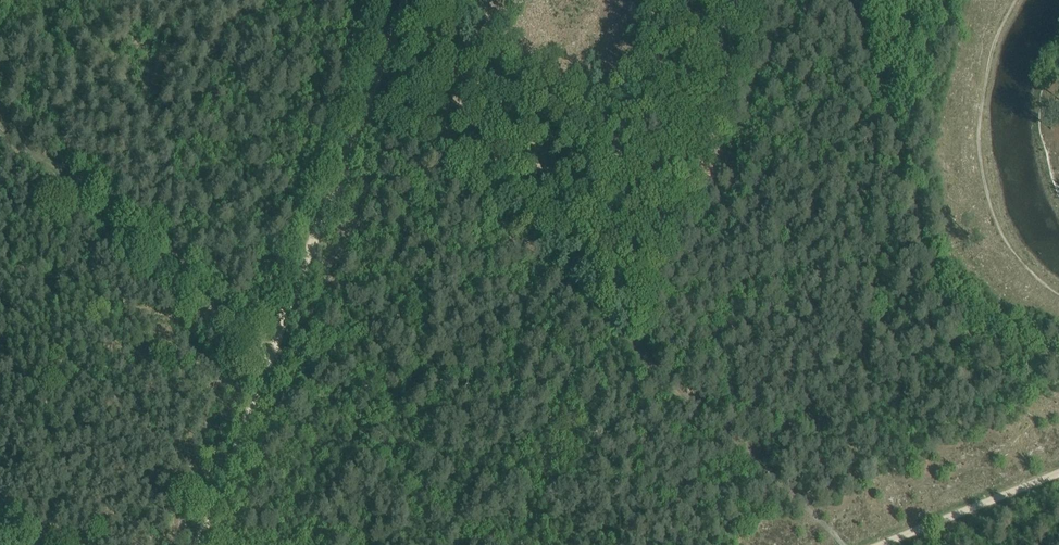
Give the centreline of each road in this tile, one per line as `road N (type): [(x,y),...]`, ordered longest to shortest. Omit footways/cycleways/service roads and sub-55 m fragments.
road 1 (track): [(842,544),(594,302),(365,103)]
road 2 (track): [(0,129),(485,544)]
road 3 (track): [(197,544),(404,0)]
road 4 (track): [(1058,359),(966,333),(946,310),(851,0)]
road 5 (track): [(1058,471),(880,544)]

